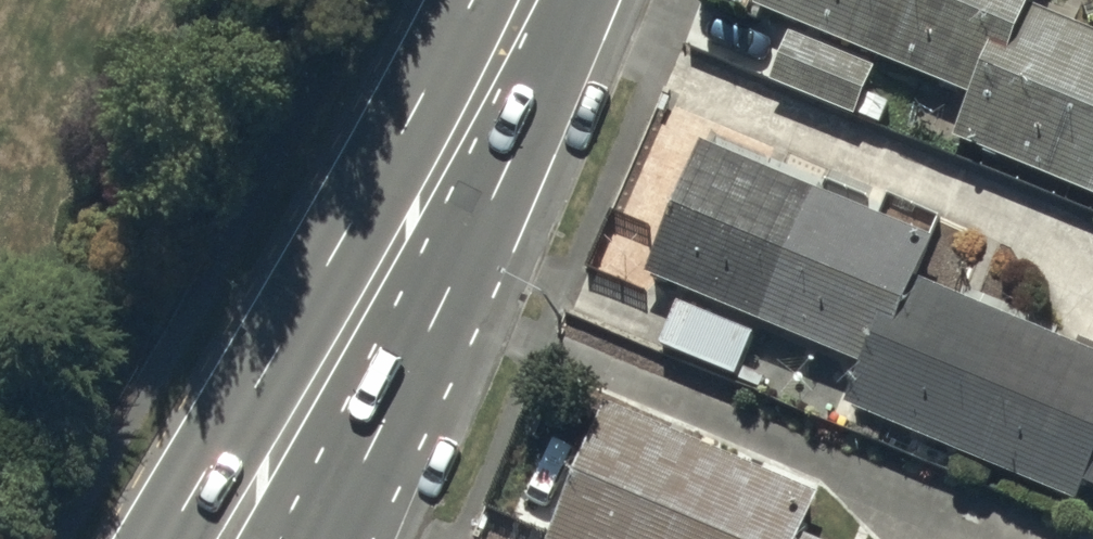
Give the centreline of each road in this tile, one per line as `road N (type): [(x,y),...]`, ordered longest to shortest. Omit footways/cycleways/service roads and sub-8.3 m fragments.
road 1 (secondary): [(166,538),(468,0)]
road 2 (secondary): [(575,0),(322,538)]

